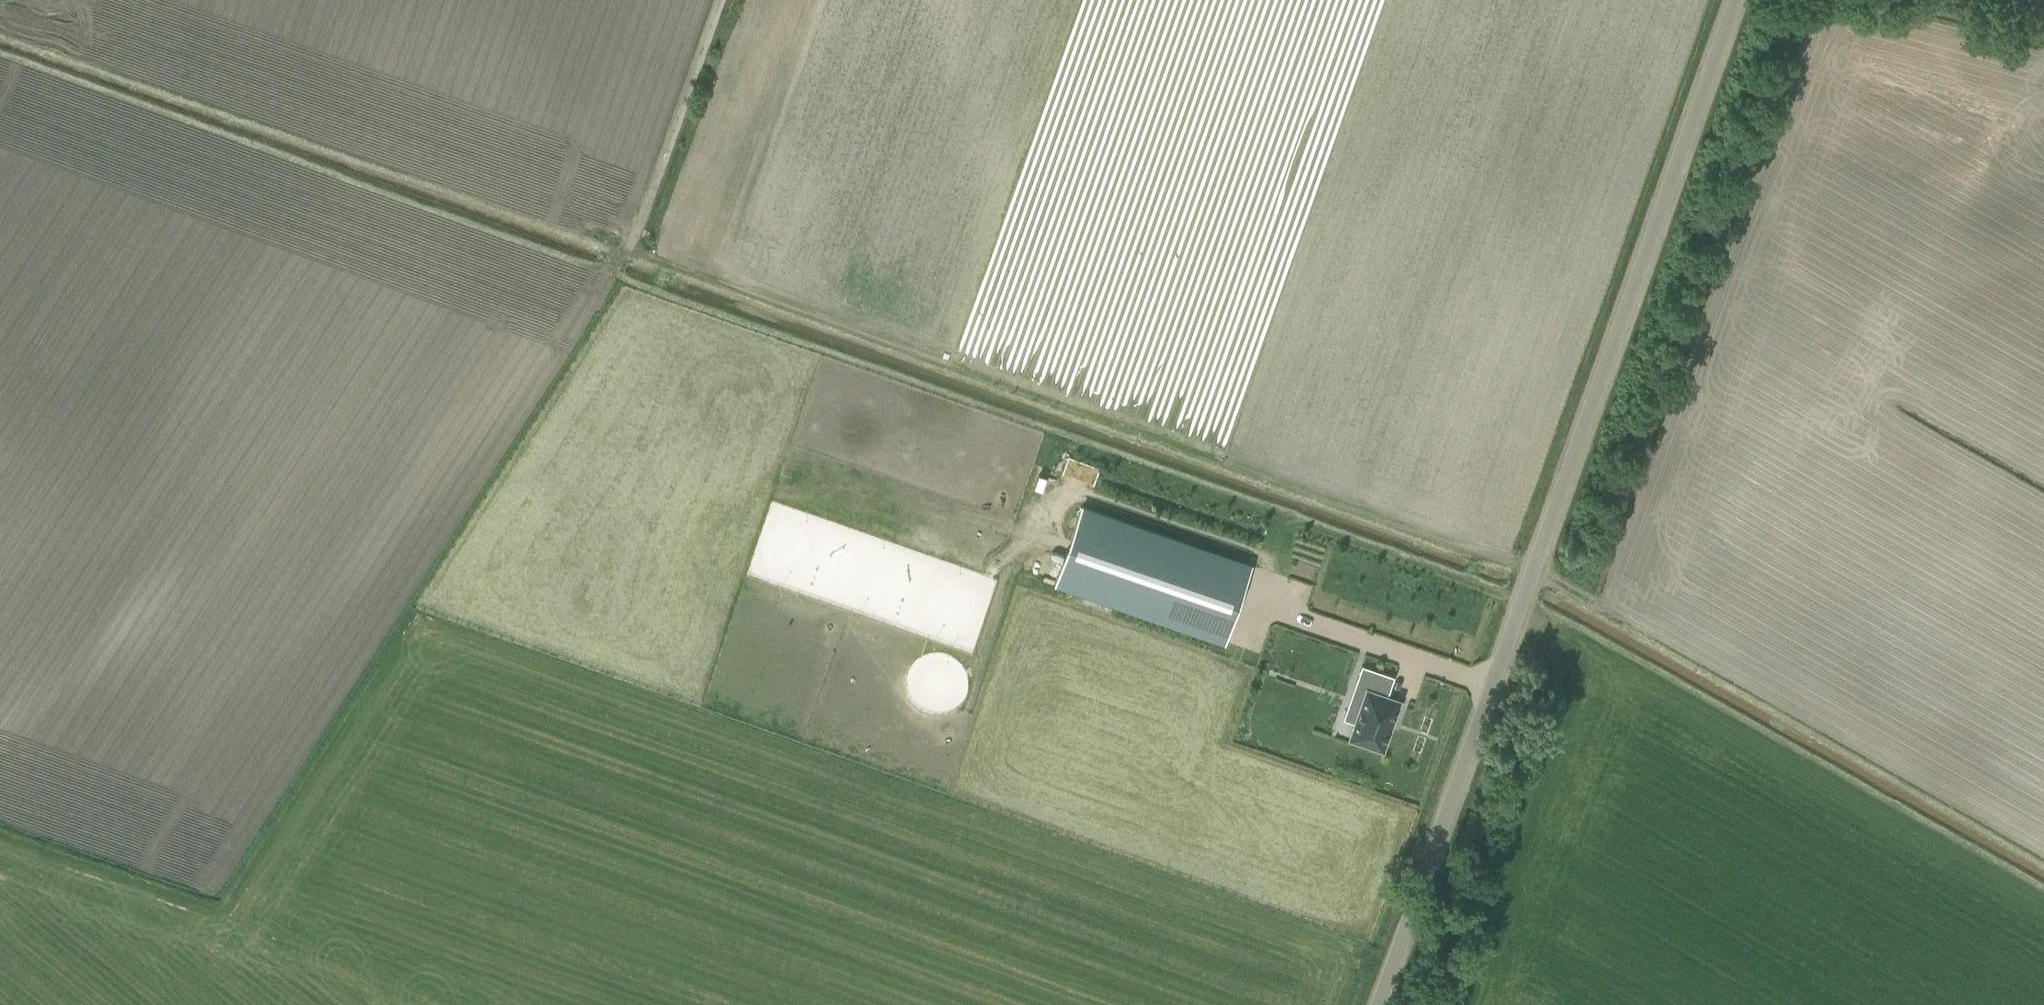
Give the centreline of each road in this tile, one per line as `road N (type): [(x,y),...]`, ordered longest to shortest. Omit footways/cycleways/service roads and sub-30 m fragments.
road 1 (unclassified): [(1368,1004),(1729,0)]

